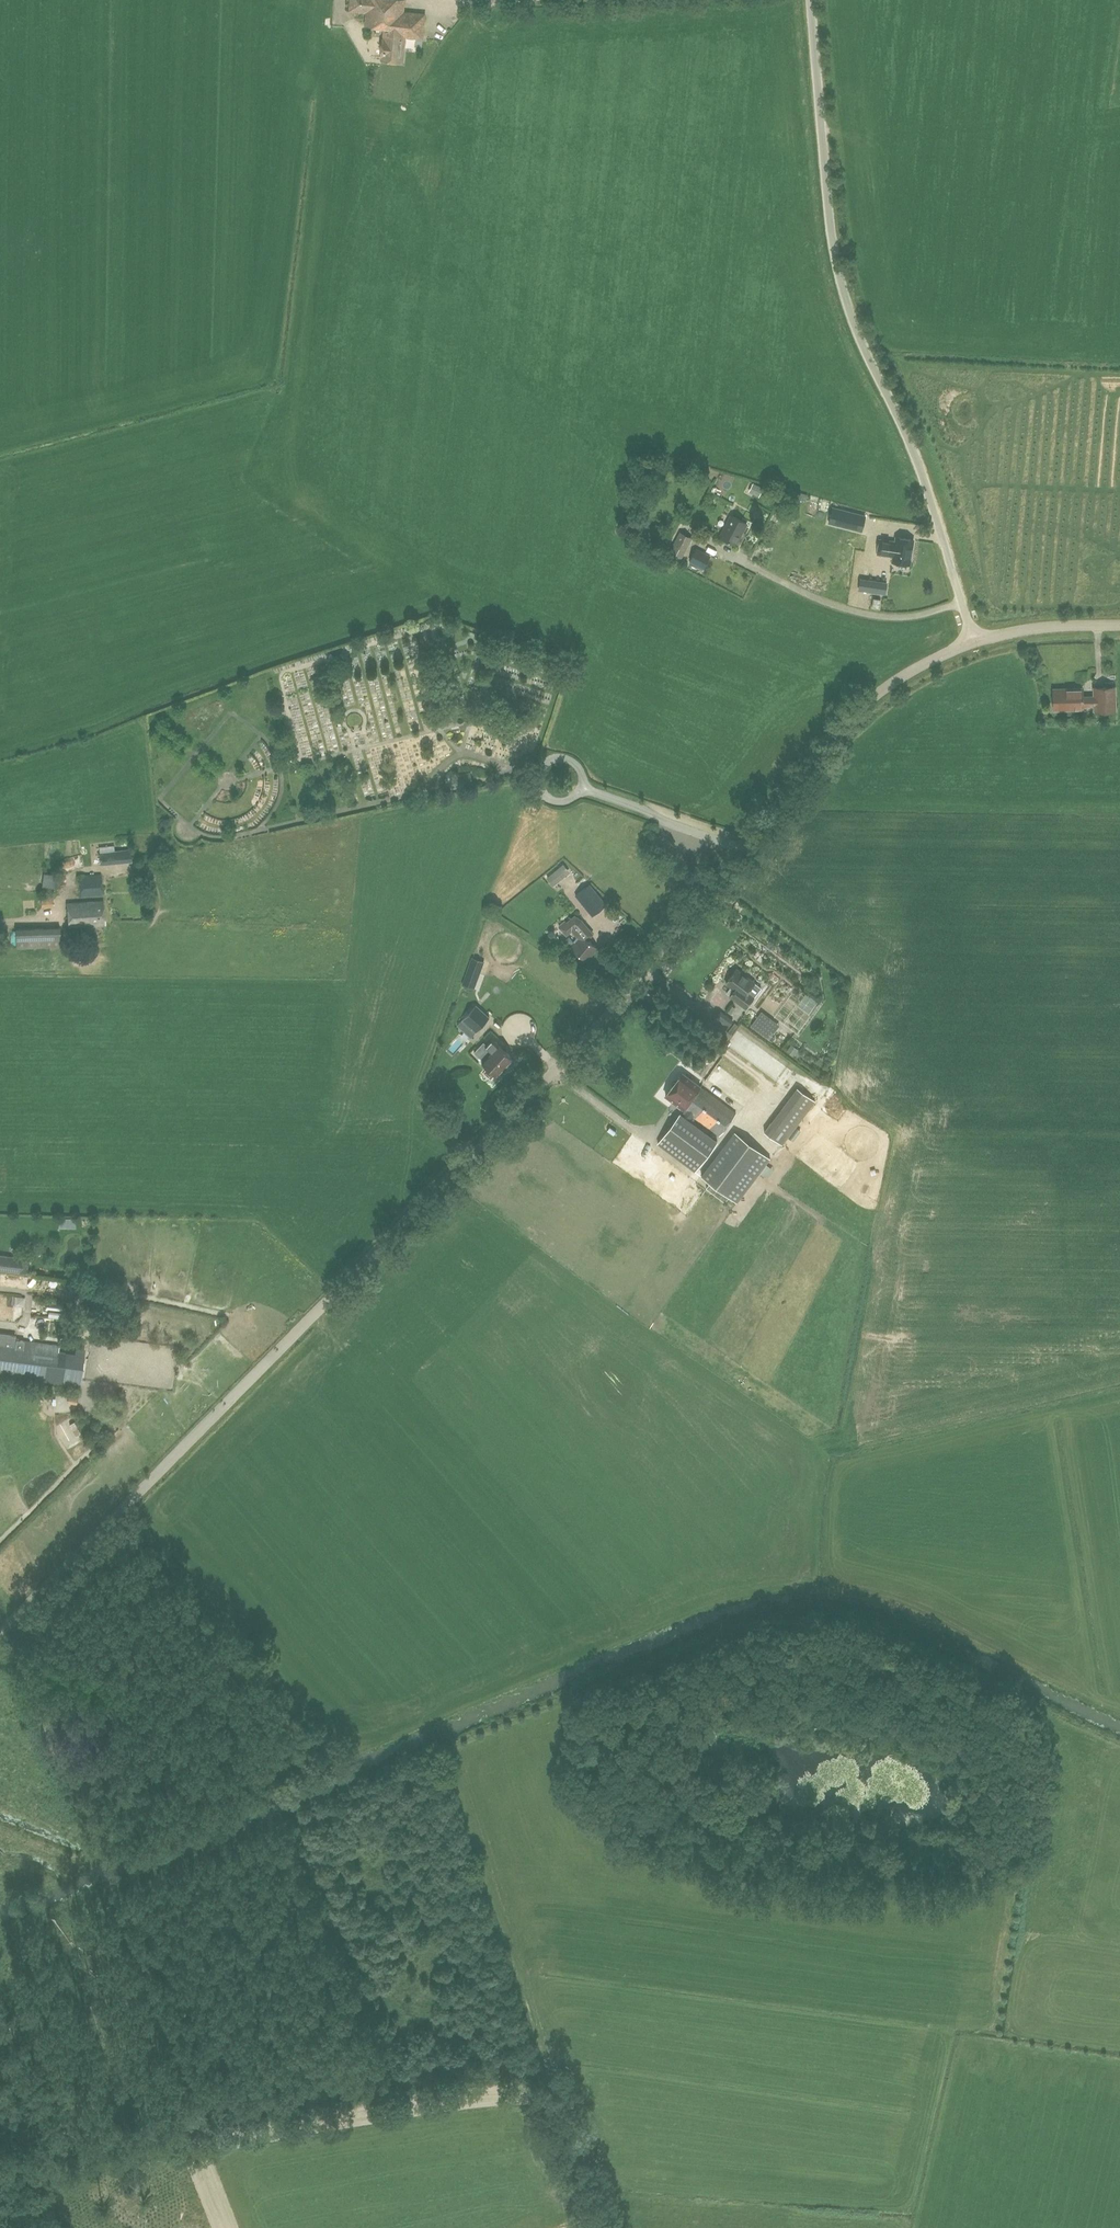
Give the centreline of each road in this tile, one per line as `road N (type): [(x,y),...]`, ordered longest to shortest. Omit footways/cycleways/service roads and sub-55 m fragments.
road 1 (unclassified): [(0,1636),(634,985),(834,733),(892,683),(974,641)]
road 2 (unclassified): [(974,641),(929,488),(841,279),(810,0)]
road 3 (unclassified): [(974,641),(1036,627),(1119,626)]

